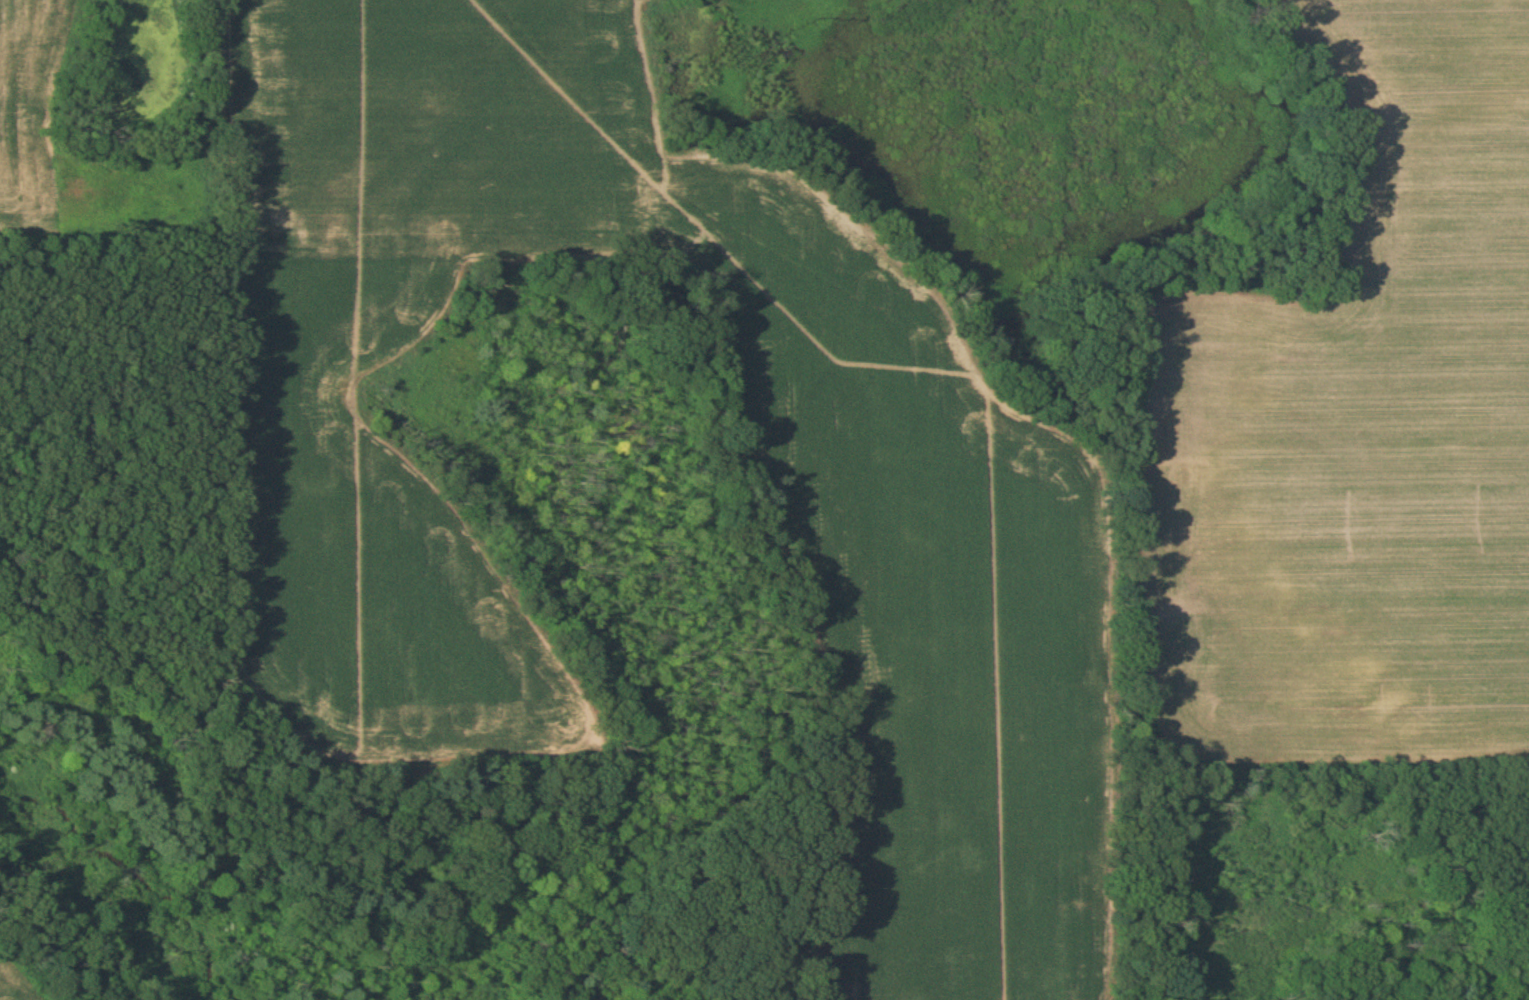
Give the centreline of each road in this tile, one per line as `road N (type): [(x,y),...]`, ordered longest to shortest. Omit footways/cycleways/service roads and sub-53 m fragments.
road 1 (residential): [(1363,228),(1528,233)]

